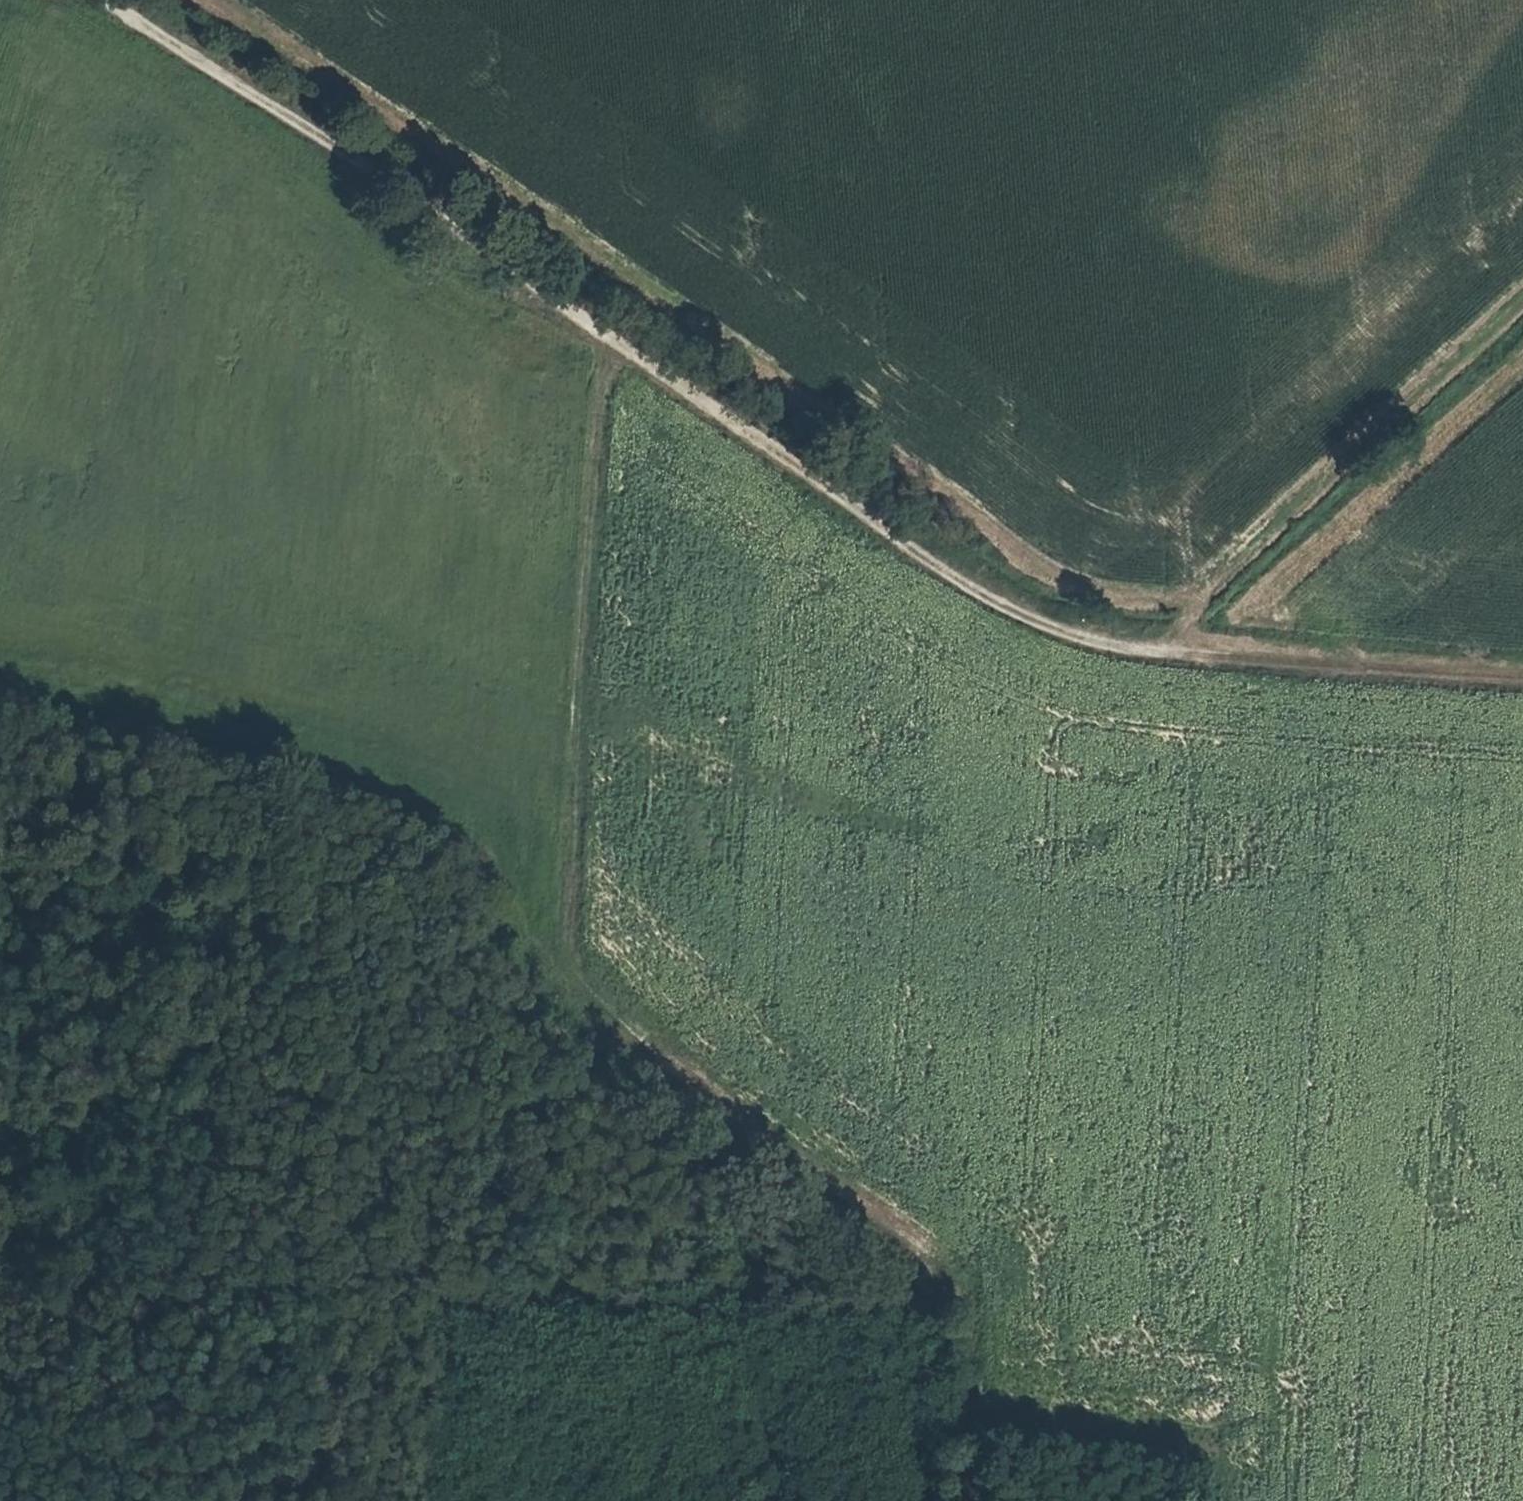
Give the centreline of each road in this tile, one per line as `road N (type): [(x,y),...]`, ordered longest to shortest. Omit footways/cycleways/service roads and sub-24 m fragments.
road 1 (track): [(1522,676),(1171,653),(1075,631),(993,596),(122,0)]

